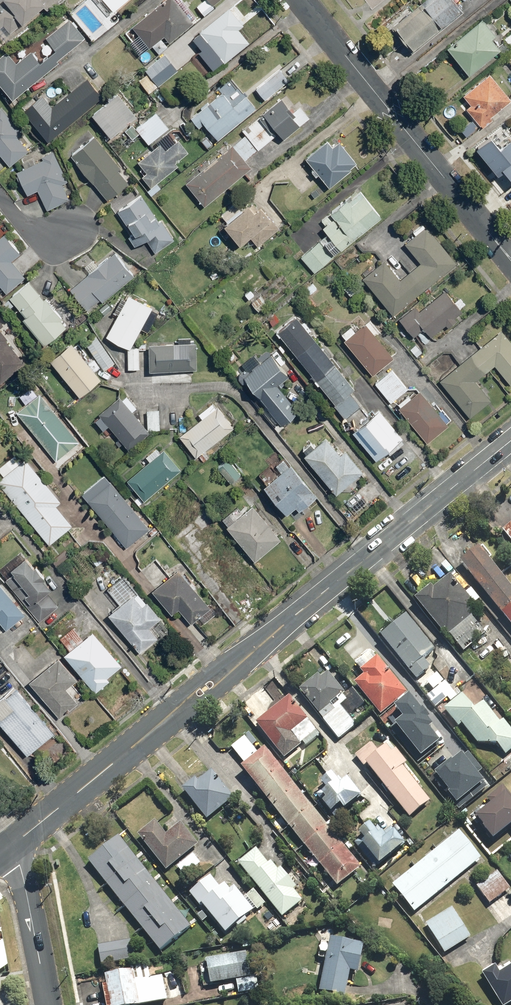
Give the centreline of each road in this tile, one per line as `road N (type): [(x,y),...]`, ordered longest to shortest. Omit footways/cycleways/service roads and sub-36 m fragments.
road 1 (tertiary): [(510,441),(16,842)]
road 2 (residential): [(510,258),(303,0)]
road 3 (residential): [(49,1004),(16,842)]
road 4 (residential): [(0,188),(45,243),(59,247),(91,231)]

